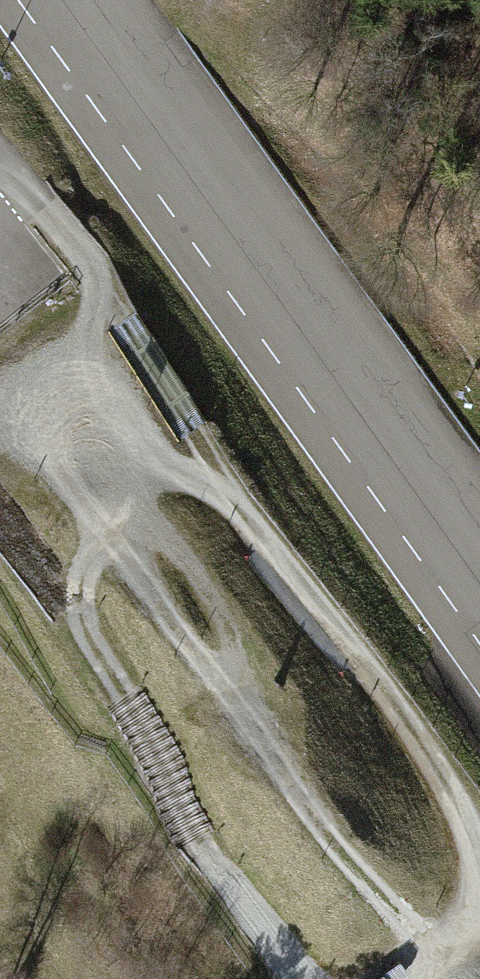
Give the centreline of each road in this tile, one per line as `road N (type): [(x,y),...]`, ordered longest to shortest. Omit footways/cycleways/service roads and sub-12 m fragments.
road 1 (track): [(479,965),(386,924),(255,721),(142,576),(119,511),(95,394),(100,316),(93,273),(0,156)]
road 2 (track): [(97,297),(123,318),(248,514),(395,701),(452,799),(479,894),(450,952),(418,978)]
road 3 (track): [(288,978),(189,844),(162,753),(72,604),(117,505)]
road 4 (track): [(107,455),(221,604),(237,636),(229,688)]
road 5 (track): [(97,359),(147,442),(238,499)]

